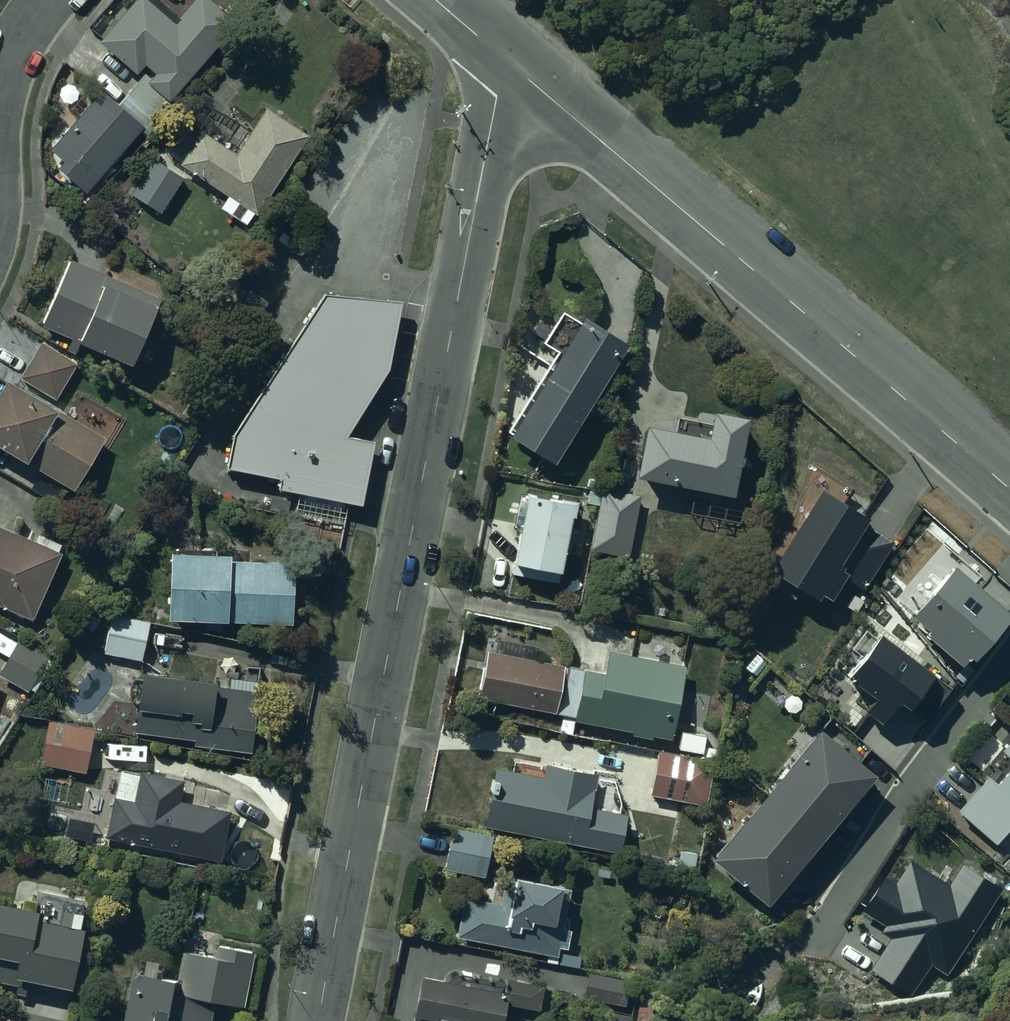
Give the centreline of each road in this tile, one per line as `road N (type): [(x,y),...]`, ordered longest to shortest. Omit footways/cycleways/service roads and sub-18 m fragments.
road 1 (residential): [(506,60),(318,1020)]
road 2 (tertiary): [(506,60),(1009,490)]

